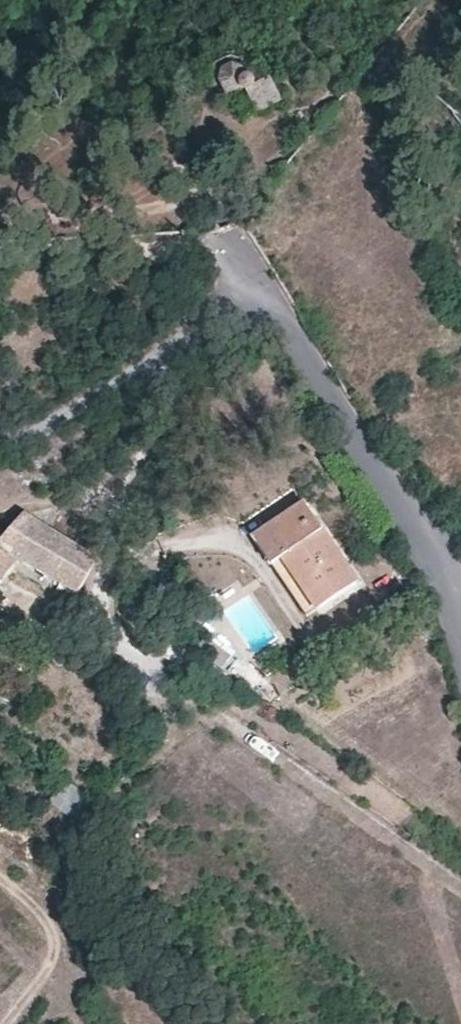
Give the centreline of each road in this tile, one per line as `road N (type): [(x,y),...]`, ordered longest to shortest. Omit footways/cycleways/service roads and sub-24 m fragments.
road 1 (residential): [(460,606),(421,527),(333,415),(260,300)]
road 2 (residential): [(260,300),(230,309),(74,410),(0,445)]
road 3 (track): [(235,252),(0,256)]

